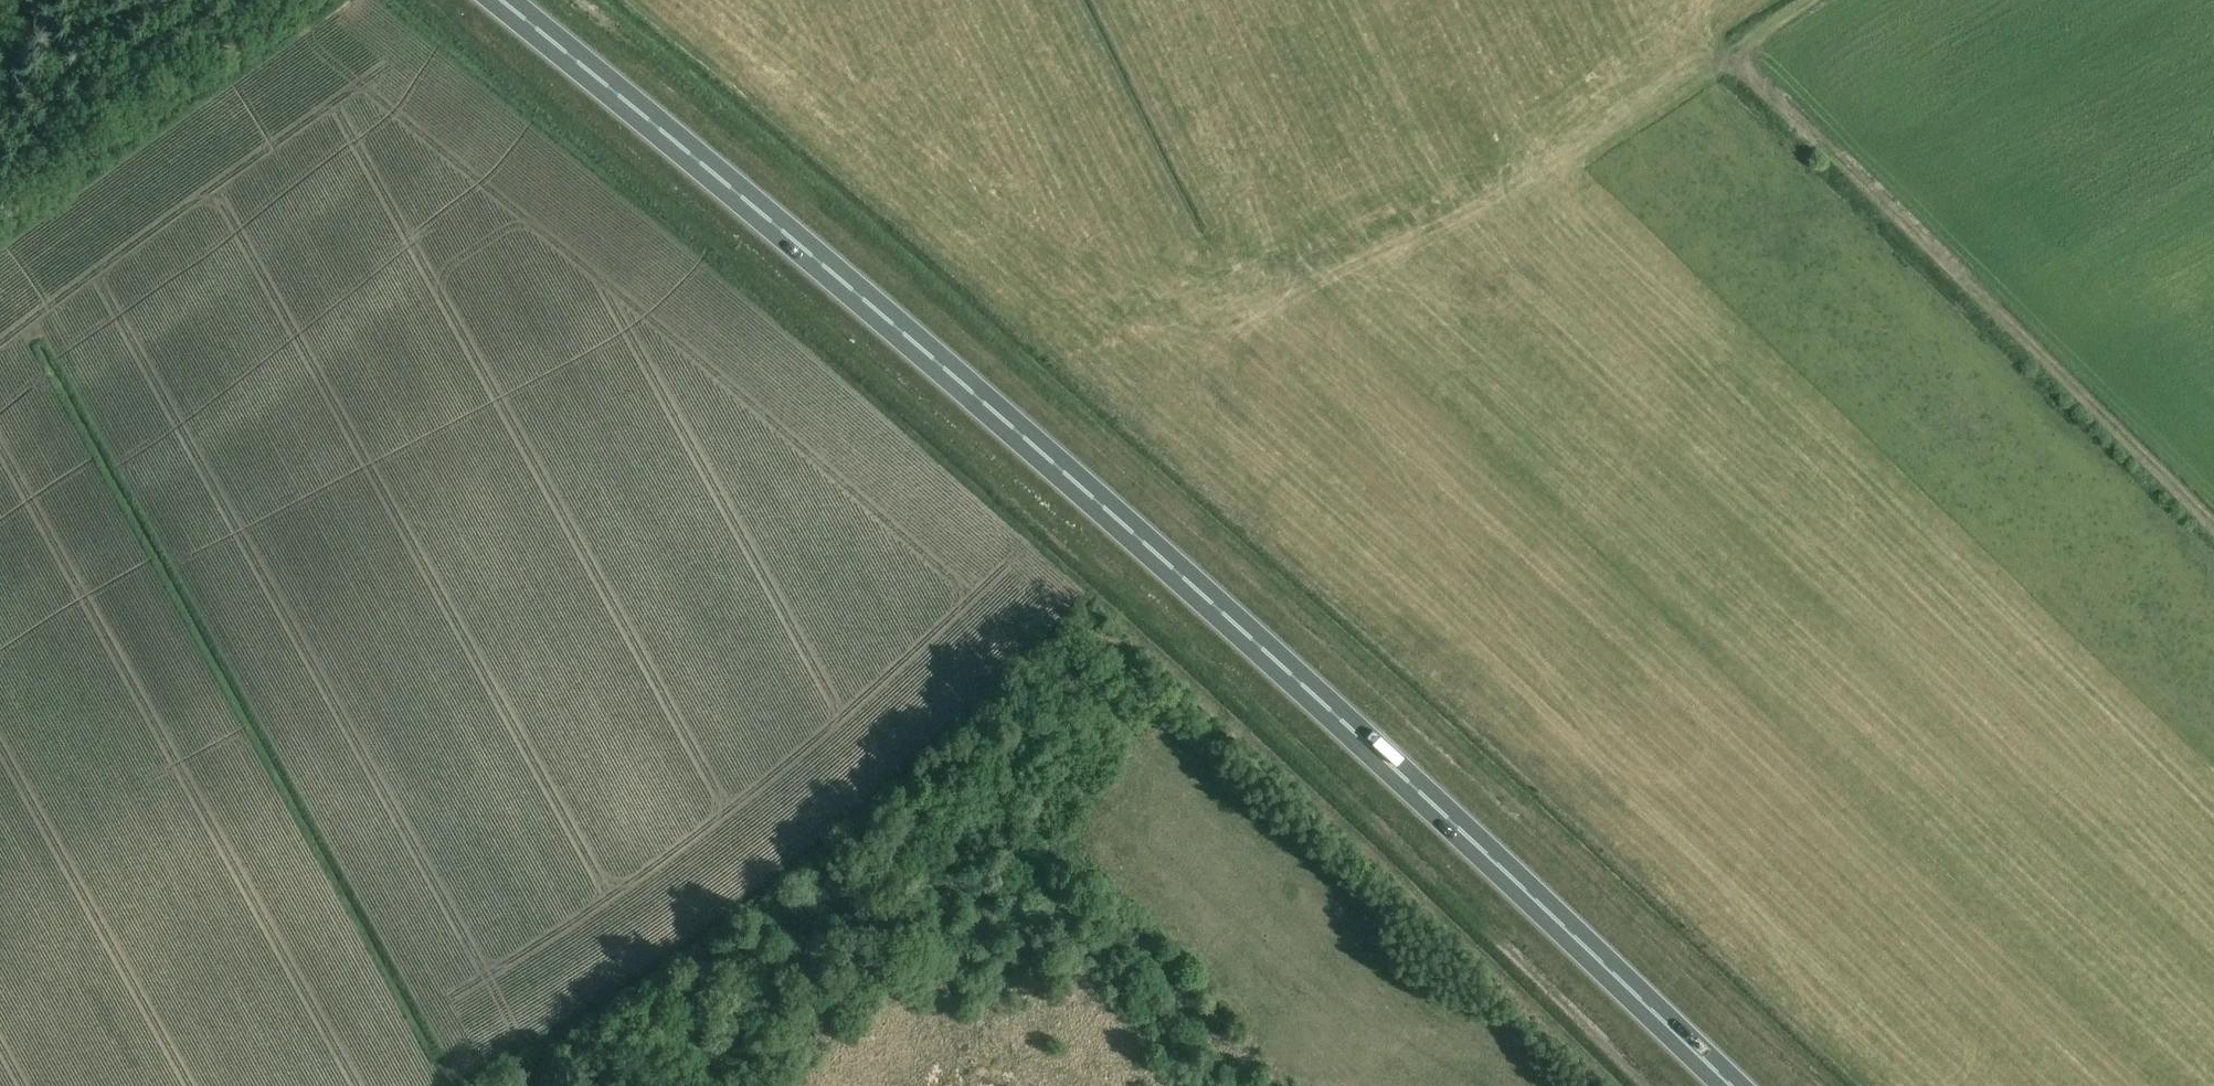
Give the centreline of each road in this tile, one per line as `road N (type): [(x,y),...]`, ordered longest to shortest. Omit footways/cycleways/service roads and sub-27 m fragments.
road 1 (trunk): [(1729,1085),(1100,504),(499,0)]
road 2 (track): [(1814,0),(1752,38),(1748,74),(2213,525)]

